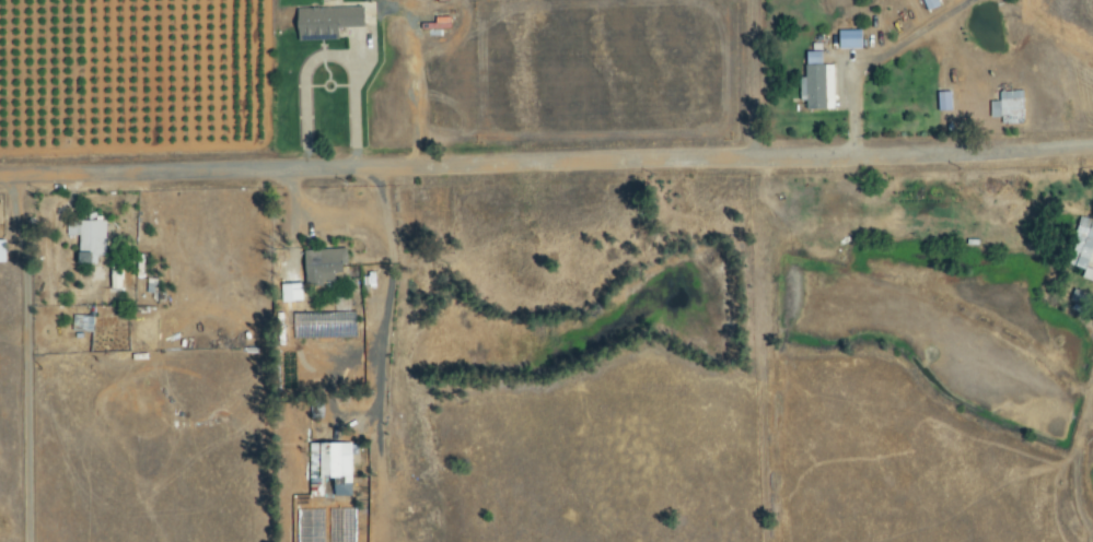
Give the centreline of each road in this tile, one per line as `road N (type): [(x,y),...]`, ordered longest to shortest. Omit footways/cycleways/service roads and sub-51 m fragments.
road 1 (residential): [(0,177),(973,152)]
road 2 (residential): [(28,541),(26,269),(10,177)]

